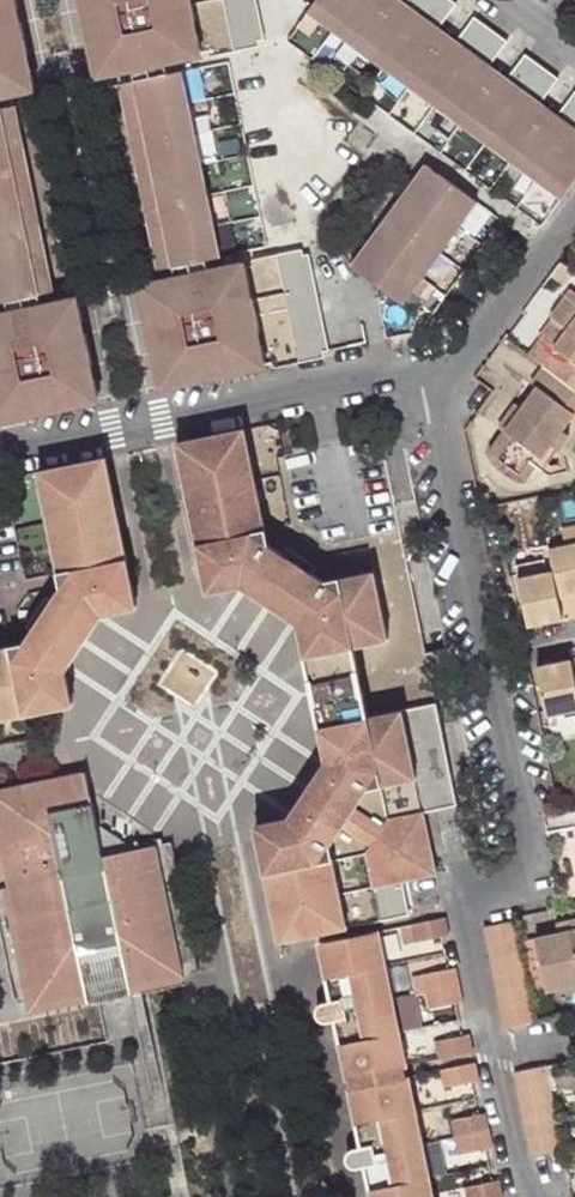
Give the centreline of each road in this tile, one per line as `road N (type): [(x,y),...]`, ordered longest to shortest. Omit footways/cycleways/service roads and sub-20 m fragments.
road 1 (residential): [(476,658),(520,869),(454,885),(489,1054)]
road 2 (residential): [(0,456),(415,370)]
road 3 (residential): [(415,370),(476,658)]
road 4 (residential): [(415,370),(473,352),(574,216)]
road 5 (residential): [(489,1054),(519,1196)]

